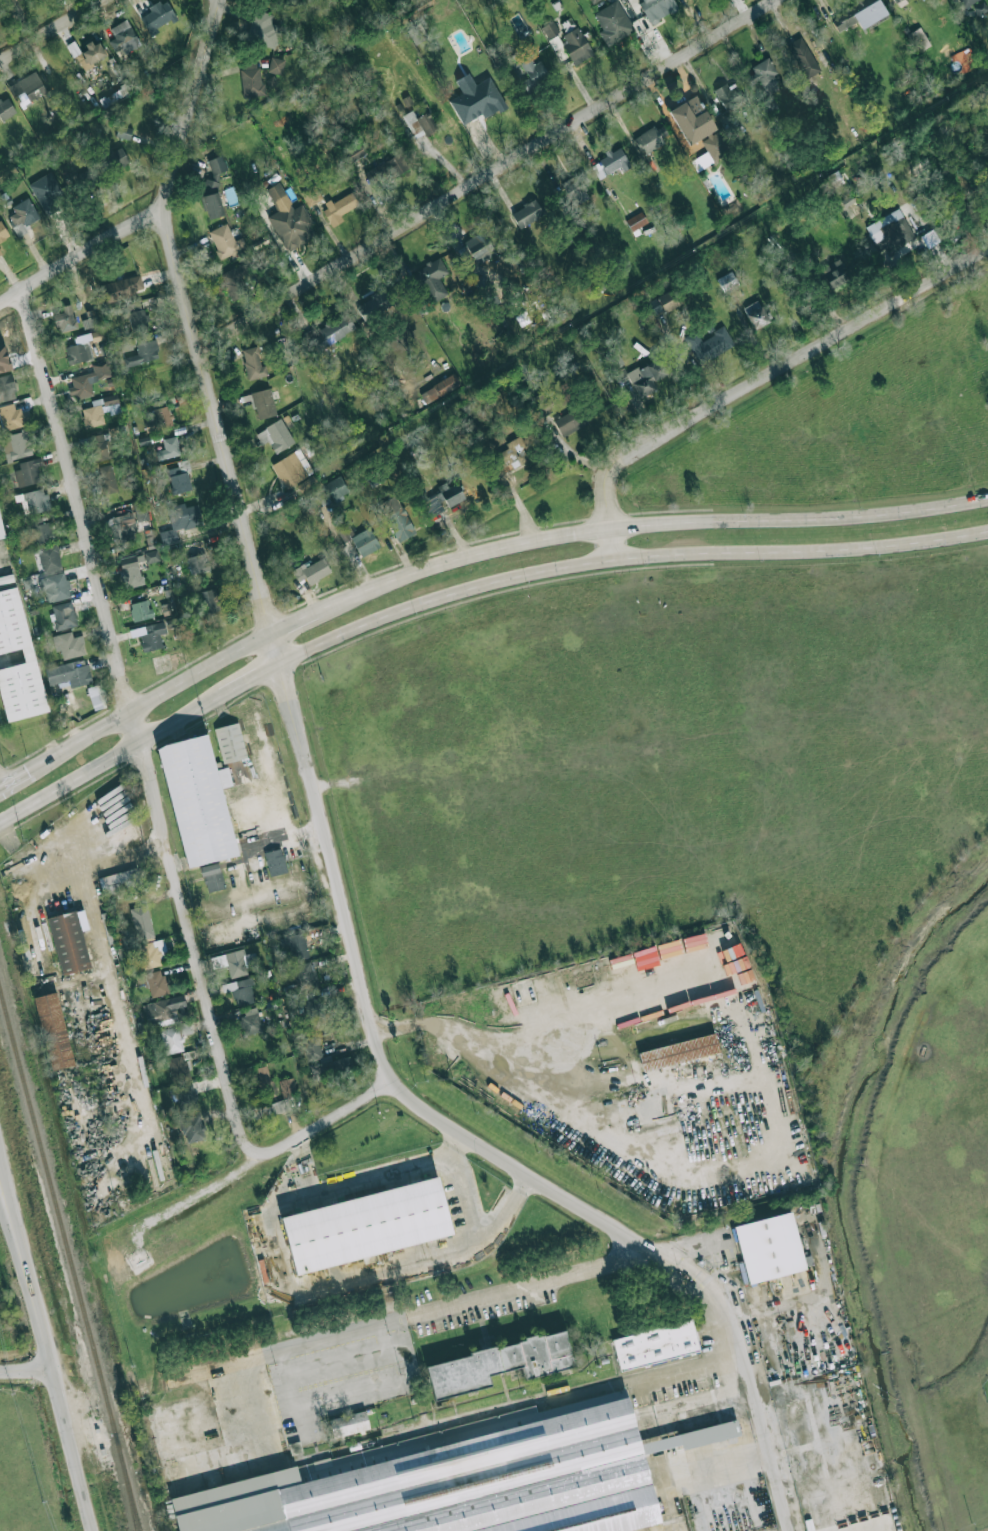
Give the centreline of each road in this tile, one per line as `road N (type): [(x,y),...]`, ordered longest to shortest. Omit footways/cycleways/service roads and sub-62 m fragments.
road 1 (secondary): [(987,499),(846,518),(608,526),(435,567),(270,635),(31,768)]
road 2 (secondary): [(279,665),(398,613),(579,564),(987,531)]
road 3 (residential): [(189,348),(767,0)]
road 4 (residential): [(146,760),(234,1121),(250,1150),(270,1153)]
road 5 (residential): [(622,458),(987,249)]
road 6 (residential): [(287,699),(391,1086)]
road 7 (residential): [(159,210),(189,348),(261,596)]
road 8 (residential): [(20,292),(120,676)]
road 9 (secondary): [(0,820),(224,693)]
road 10 (secondary): [(29,1284),(96,1530)]
road 11 (residential): [(159,210),(213,0)]
road 12 (residential): [(0,304),(159,210)]
road 13 (secondary): [(29,1284),(0,1143)]
road 14 (residential): [(270,1153),(391,1086)]

